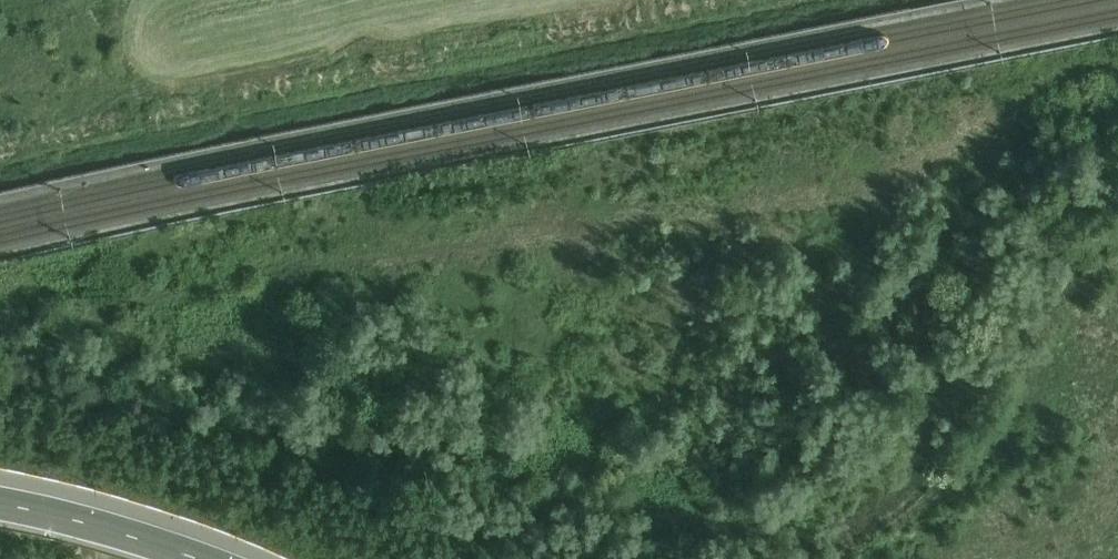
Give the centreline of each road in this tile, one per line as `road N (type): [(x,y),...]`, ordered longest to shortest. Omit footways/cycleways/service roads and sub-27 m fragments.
road 1 (motorway): [(202,558),(0,500)]

